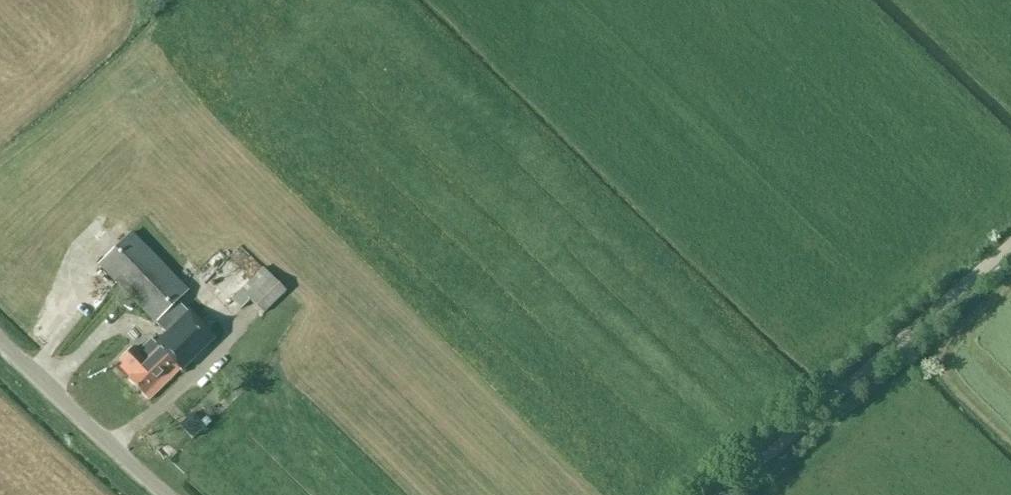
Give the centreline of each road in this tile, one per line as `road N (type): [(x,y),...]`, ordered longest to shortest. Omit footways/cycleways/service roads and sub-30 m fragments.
road 1 (unclassified): [(167,494),(0,341)]

